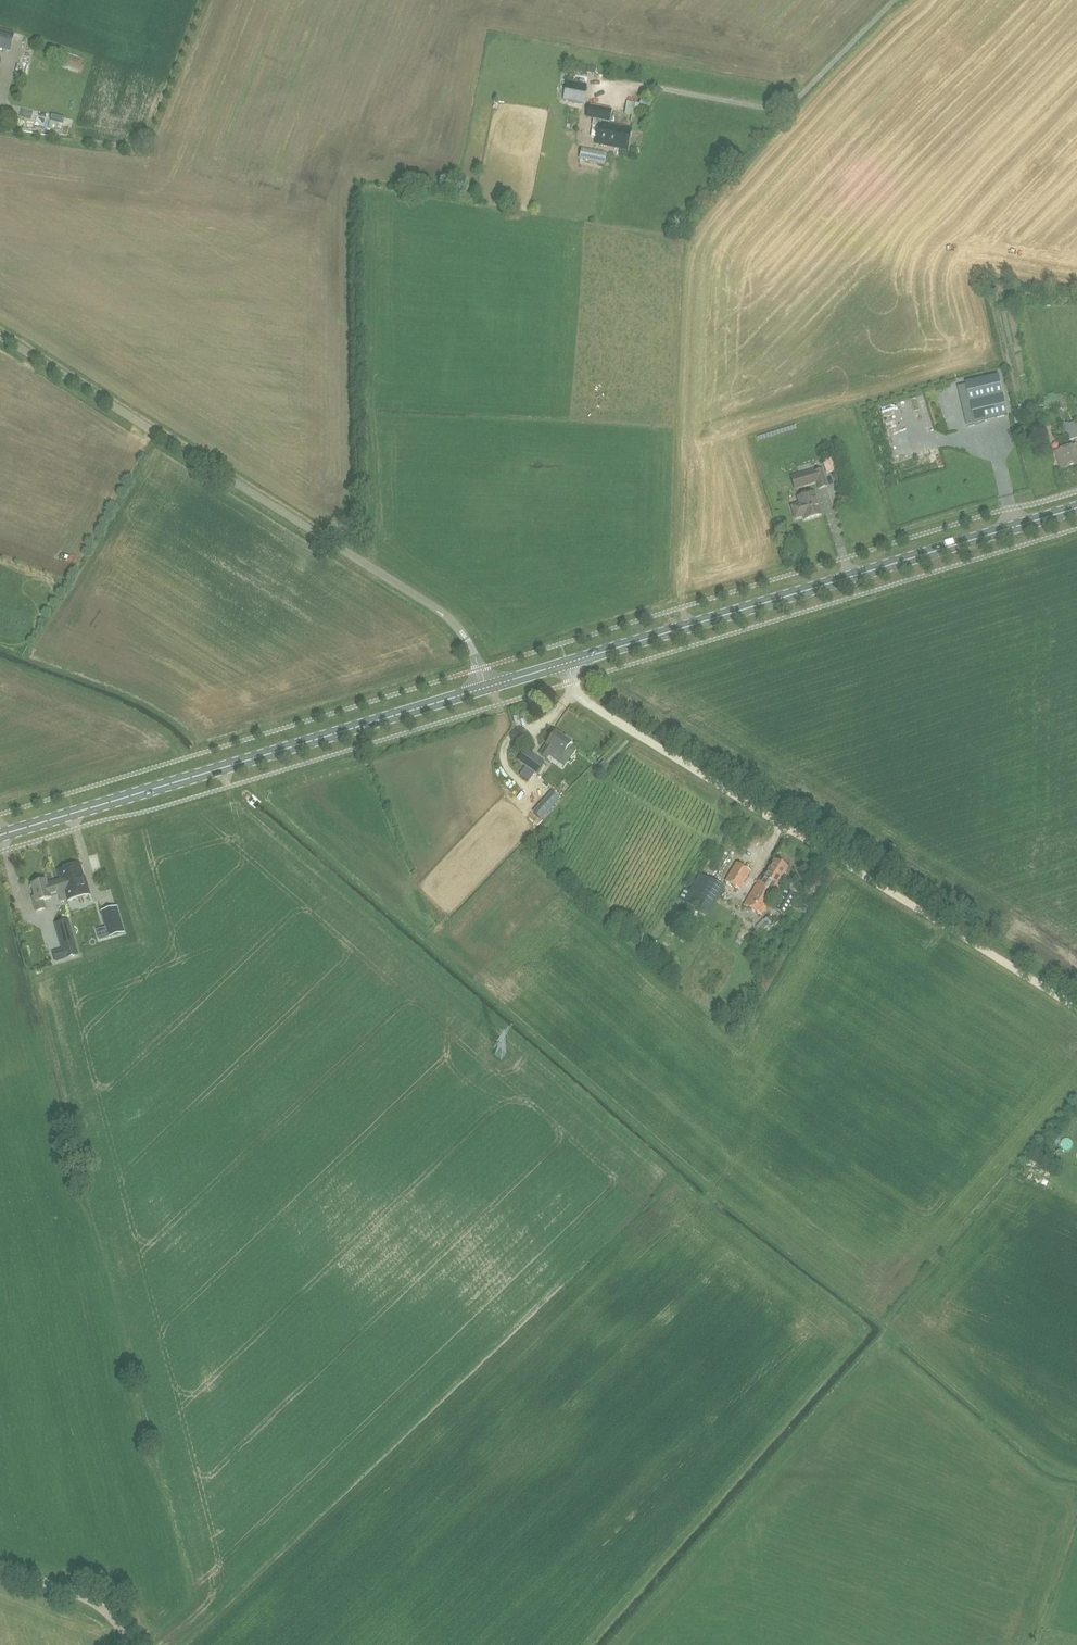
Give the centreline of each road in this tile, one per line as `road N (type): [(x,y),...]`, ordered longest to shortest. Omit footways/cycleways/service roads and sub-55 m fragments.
road 1 (unclassified): [(1076,1004),(586,702),(567,663)]
road 2 (unclassified): [(486,687),(467,641),(442,612),(0,335)]
road 3 (secondary): [(567,663),(1076,508)]
road 4 (secondary): [(0,835),(486,687)]
road 5 (unclassified): [(653,85),(785,103),(895,0)]

